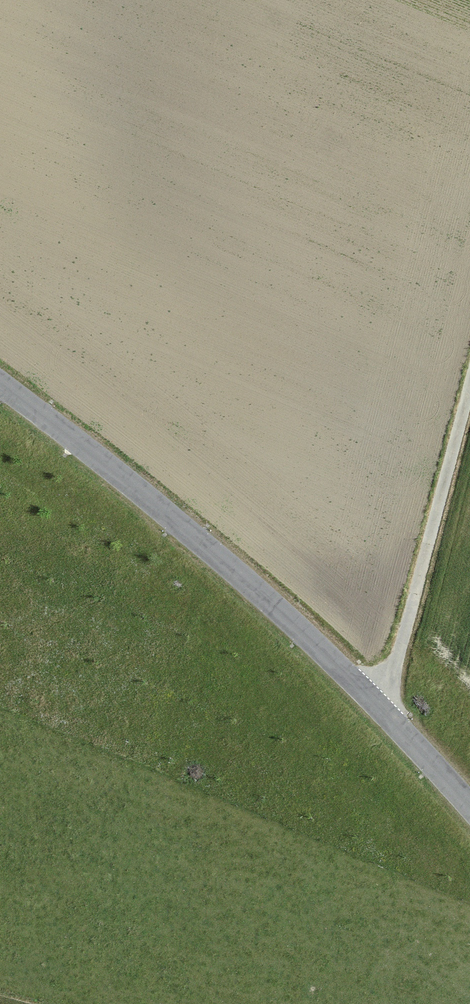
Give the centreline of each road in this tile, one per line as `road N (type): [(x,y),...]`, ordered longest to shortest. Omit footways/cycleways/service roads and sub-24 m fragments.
road 1 (tertiary): [(0,390),(310,644),(469,819)]
road 2 (track): [(378,714),(469,366)]

